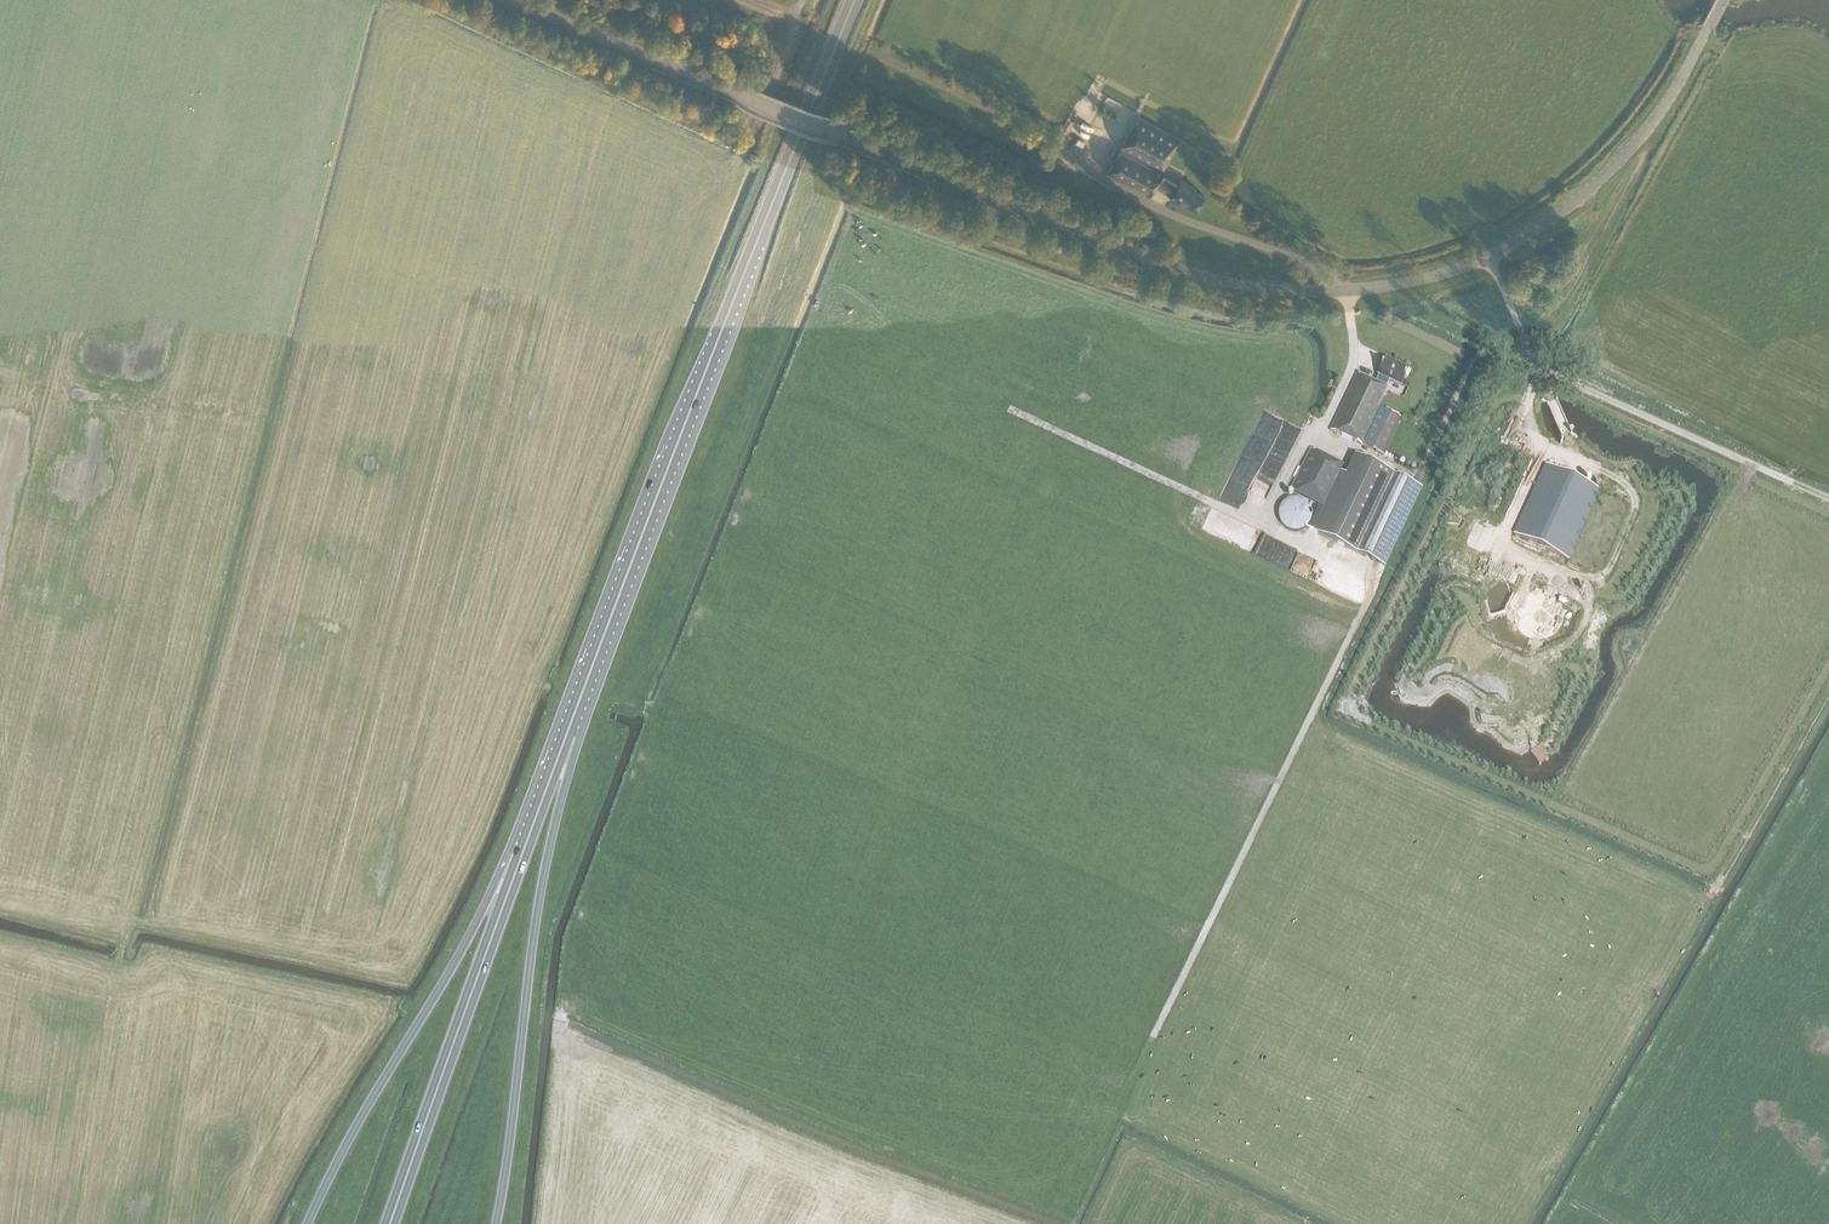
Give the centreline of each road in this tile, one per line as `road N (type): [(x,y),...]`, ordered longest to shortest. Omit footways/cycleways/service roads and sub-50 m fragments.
road 1 (tertiary): [(833,128),(1219,279),(1273,288),(1384,287),(1488,258),(1575,202),(1676,89),(1721,0)]
road 2 (trunk): [(567,733),(854,0)]
road 3 (trunk): [(497,1223),(567,733)]
road 4 (trunk): [(521,855),(354,1128),(307,1223)]
road 5 (trunk): [(392,1223),(521,855)]
road 6 (tertiary): [(833,128),(520,0)]
road 7 (track): [(1540,370),(1828,498)]
road 8 (trunk): [(521,855),(567,733)]

